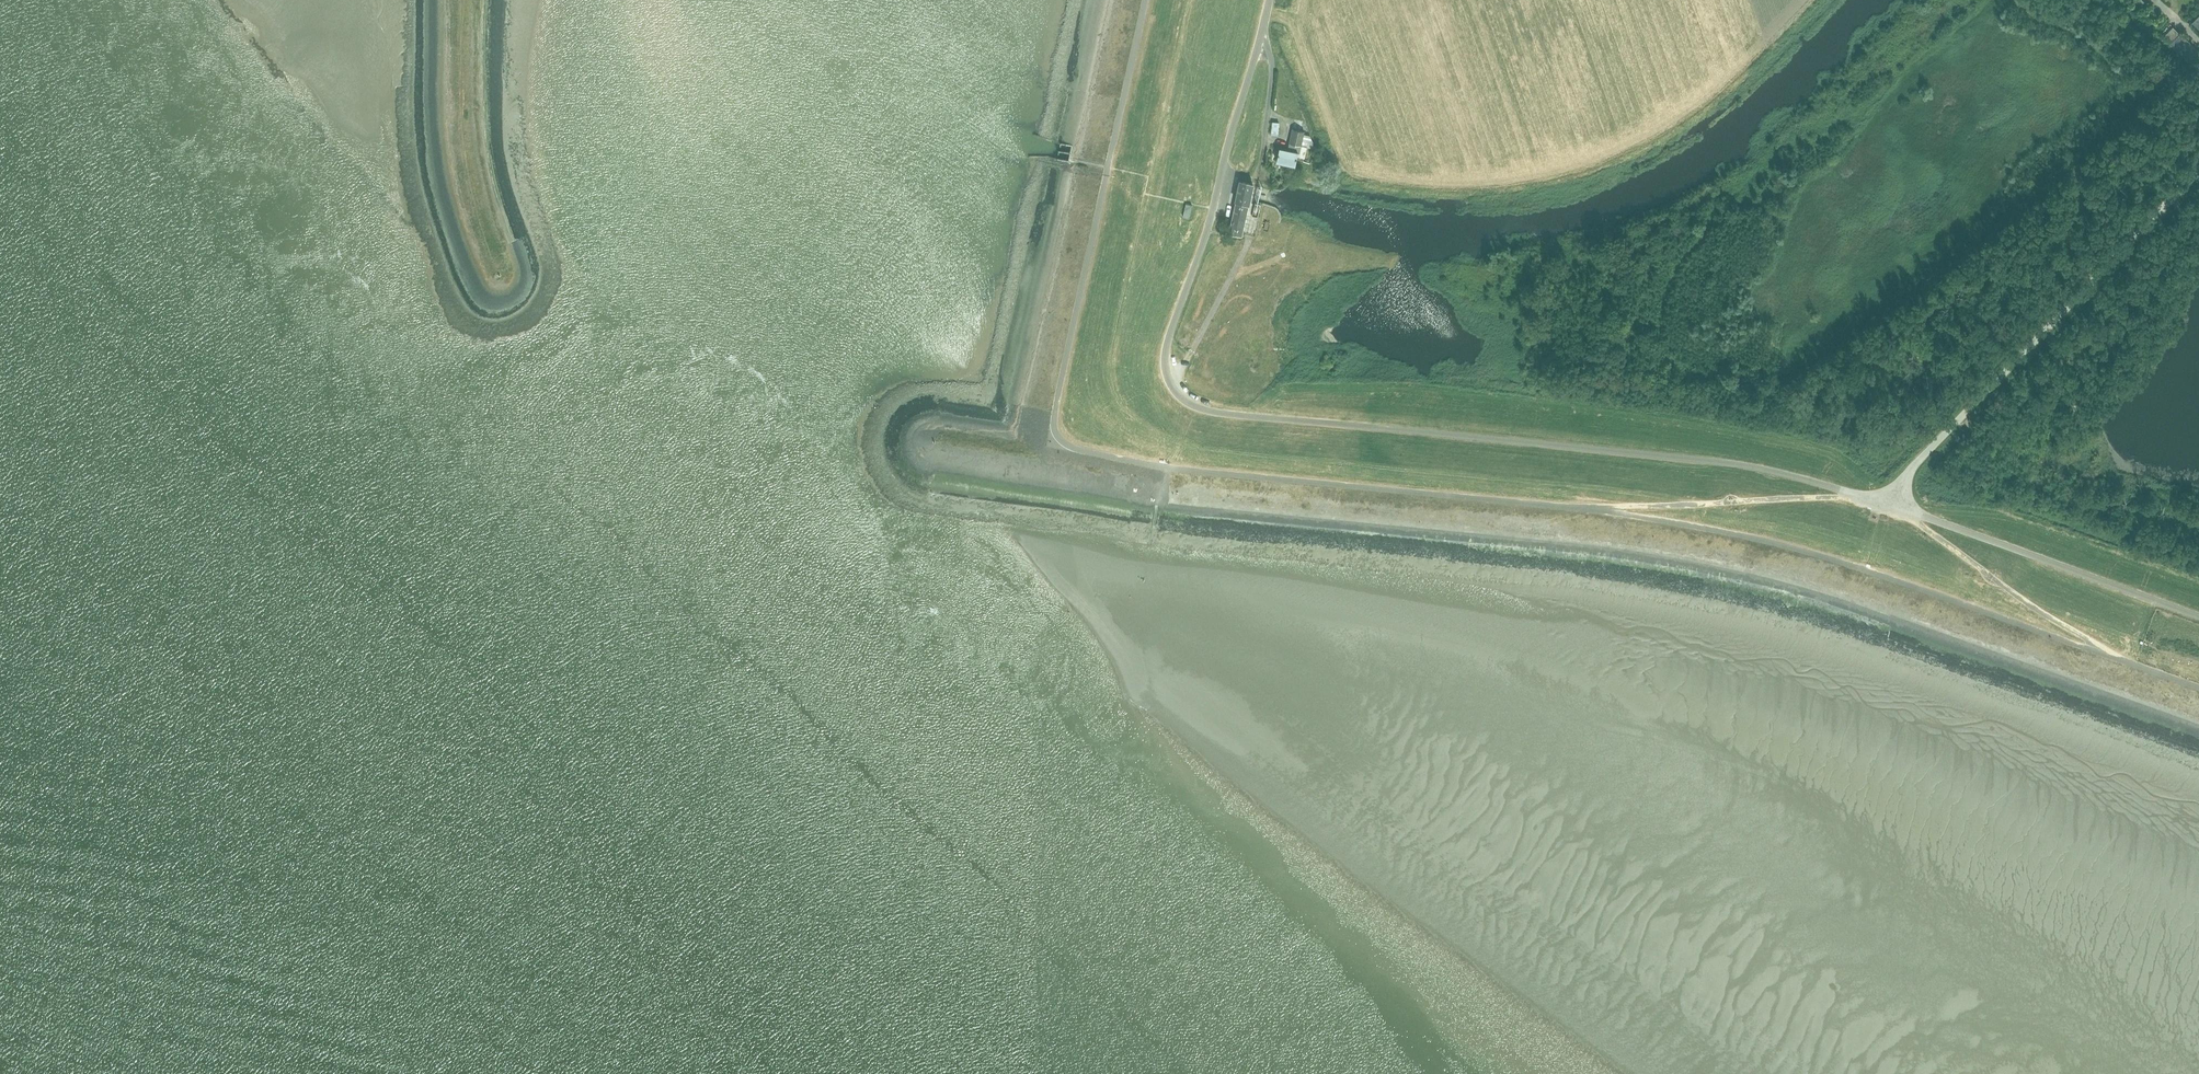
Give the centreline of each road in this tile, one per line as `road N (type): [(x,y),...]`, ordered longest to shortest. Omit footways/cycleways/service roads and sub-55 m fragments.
road 1 (unclassified): [(1882,501),(1756,467),(1201,410),(1176,391),(1166,346),(1214,209),(1270,0)]
road 2 (unclassified): [(2198,173),(1882,501)]
road 3 (unclassified): [(2198,617),(1882,501)]

